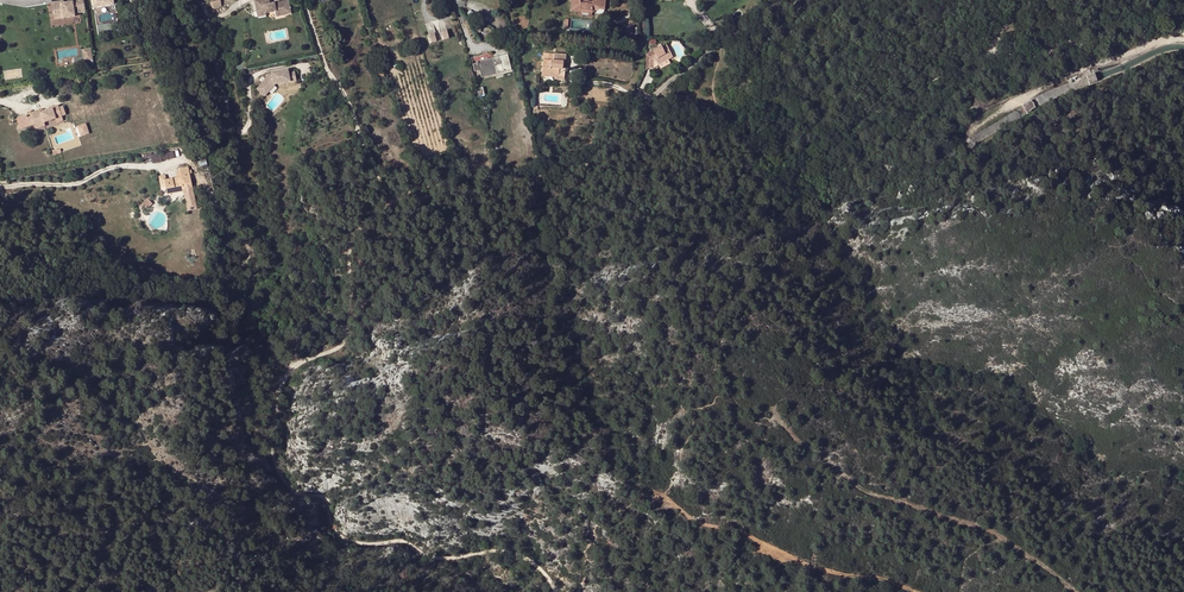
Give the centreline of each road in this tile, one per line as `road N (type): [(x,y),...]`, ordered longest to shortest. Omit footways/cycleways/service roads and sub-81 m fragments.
road 1 (track): [(720,45),(654,95),(631,126),(546,174),(394,195),(364,207),(350,220),(345,337),(290,372),(275,400),(277,466),(299,493),(320,501),(340,541),(394,539),(452,558),(515,554),(536,564),(557,591)]
road 2 (track): [(918,591),(812,562),(700,520),(660,495)]
road 3 (track): [(1030,0),(993,42),(1006,59),(1124,39),(1155,46)]

